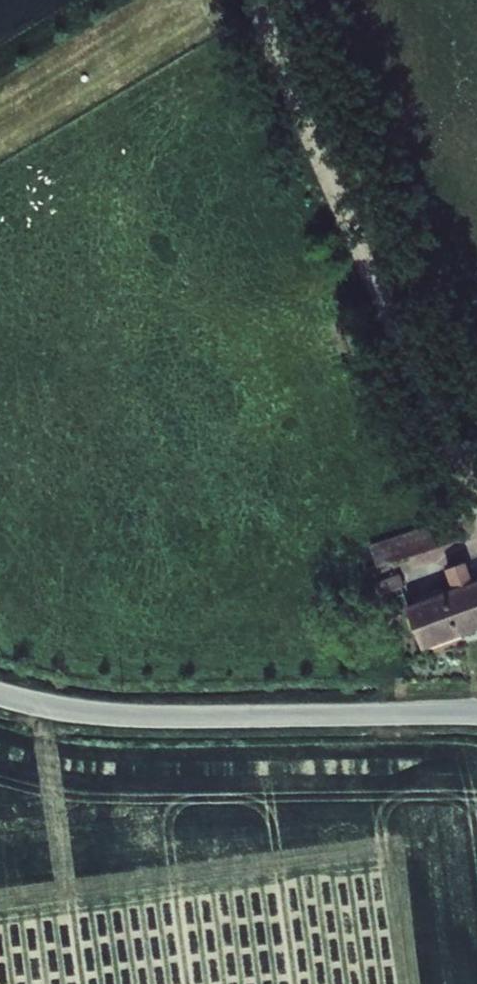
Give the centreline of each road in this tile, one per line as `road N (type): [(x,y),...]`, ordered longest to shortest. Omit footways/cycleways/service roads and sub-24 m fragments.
road 1 (track): [(243,0),(316,180),(476,493)]
road 2 (tertiary): [(0,695),(127,716),(476,712)]

